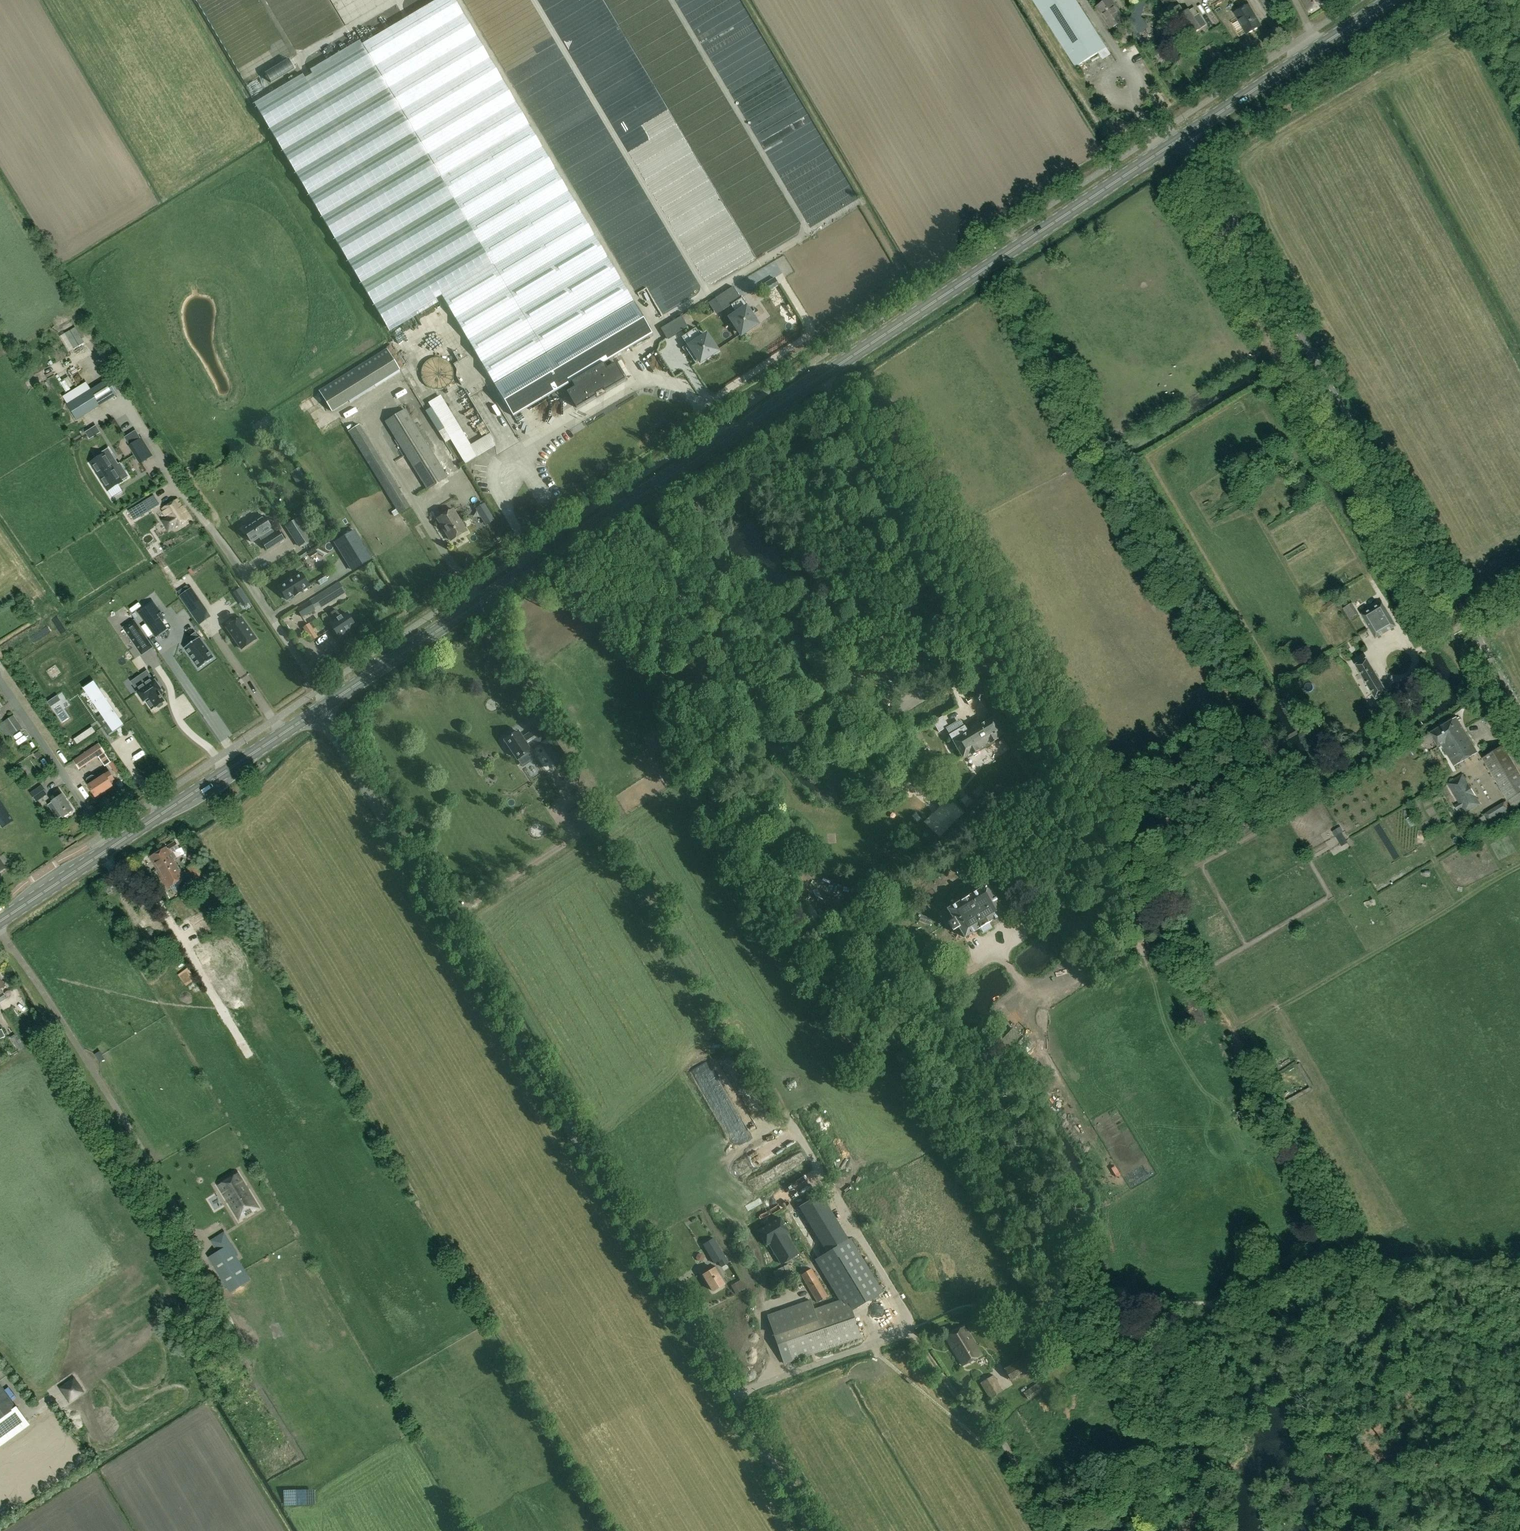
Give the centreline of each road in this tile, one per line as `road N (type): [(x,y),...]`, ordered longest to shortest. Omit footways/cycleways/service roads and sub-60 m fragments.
road 1 (primary): [(328,702),(1183,137)]
road 2 (unclassified): [(317,710),(731,1393)]
road 3 (track): [(1519,761),(1169,172)]
road 4 (unclassified): [(1519,708),(1183,137)]
road 5 (track): [(813,361),(987,656),(954,684),(942,669),(915,670),(873,698),(873,717),(892,747)]
road 6 (track): [(1230,1036),(1185,955),(1133,941),(1132,902),(987,656)]
road 7 (track): [(1230,1036),(1519,868)]
road 8 (track): [(1357,1262),(1230,1036)]
road 9 (track): [(908,1332),(960,1399),(992,1424),(1054,1530)]
road 10 (primary): [(1183,137),(1389,0)]
road 11 (primary): [(112,846),(317,710)]
road 12 (track): [(1357,1262),(1482,1461)]
road 13 (unclassified): [(328,702),(207,525)]
road 14 (unclassified): [(112,846),(0,681)]
road 15 (unclassified): [(731,1393),(908,1332)]
road 16 (track): [(1133,941),(1075,983),(1040,996),(1011,981),(993,942)]
road 17 (unclassified): [(817,1530),(731,1393)]
road 18 (primary): [(0,921),(112,846)]
road 19 (track): [(1519,1439),(1482,1461),(1519,1527)]

